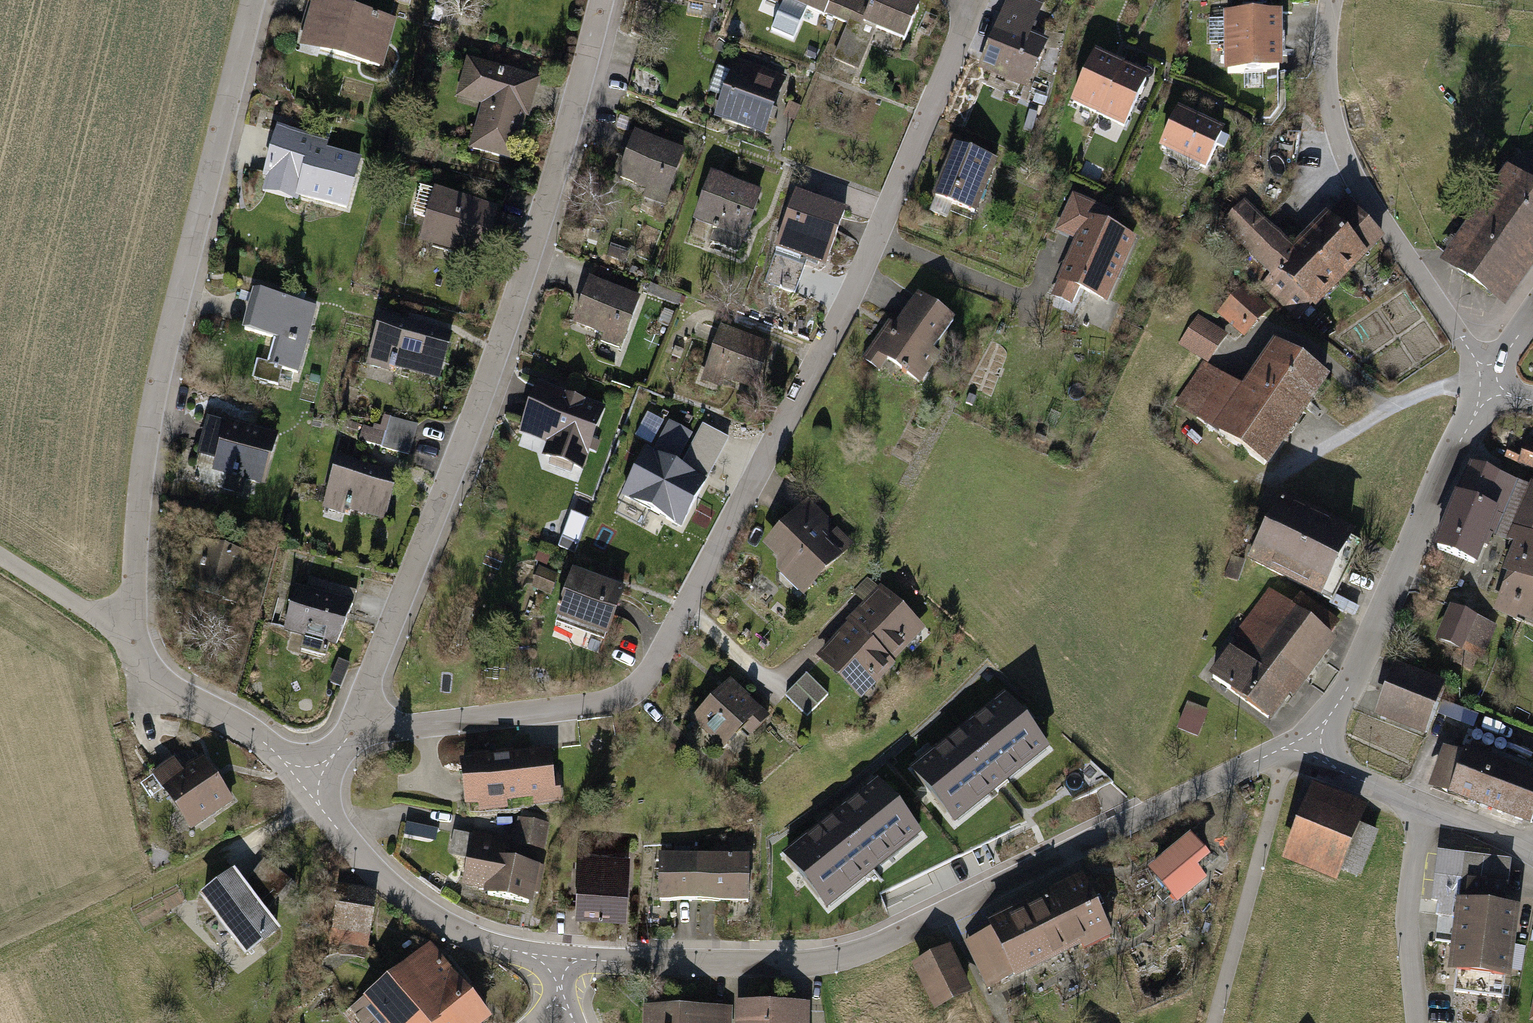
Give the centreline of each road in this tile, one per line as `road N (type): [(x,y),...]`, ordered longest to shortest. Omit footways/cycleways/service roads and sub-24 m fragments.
road 1 (residential): [(353,732),(598,706),(629,694),(653,671),(876,237),(977,0)]
road 2 (residential): [(252,0),(148,429),(132,644),(155,681),(263,741),(307,793)]
road 3 (residential): [(565,957),(833,962),(990,898),(1277,751),(1311,746)]
road 4 (residential): [(353,732),(373,664),(489,394),(584,106),(604,0)]
road 5 (residential): [(1491,381),(1358,185),(1340,143),(1328,97),(1331,0)]
road 6 (residential): [(1491,381),(1352,681),(1311,746)]
road 7 (track): [(0,964),(282,825),(307,793)]
road 8 (residential): [(307,793),(363,861),(404,895),(482,942),(565,957)]
road 9 (residential): [(1311,746),(1342,773),(1532,854)]
road 10 (track): [(0,552),(132,644)]

